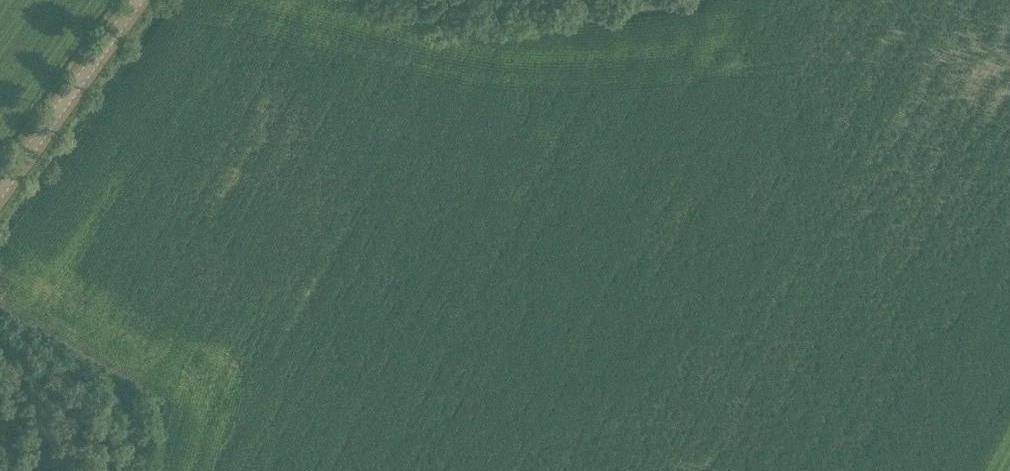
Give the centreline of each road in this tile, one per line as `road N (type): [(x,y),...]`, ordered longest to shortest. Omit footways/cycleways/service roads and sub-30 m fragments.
road 1 (tertiary): [(0,199),(141,0)]

